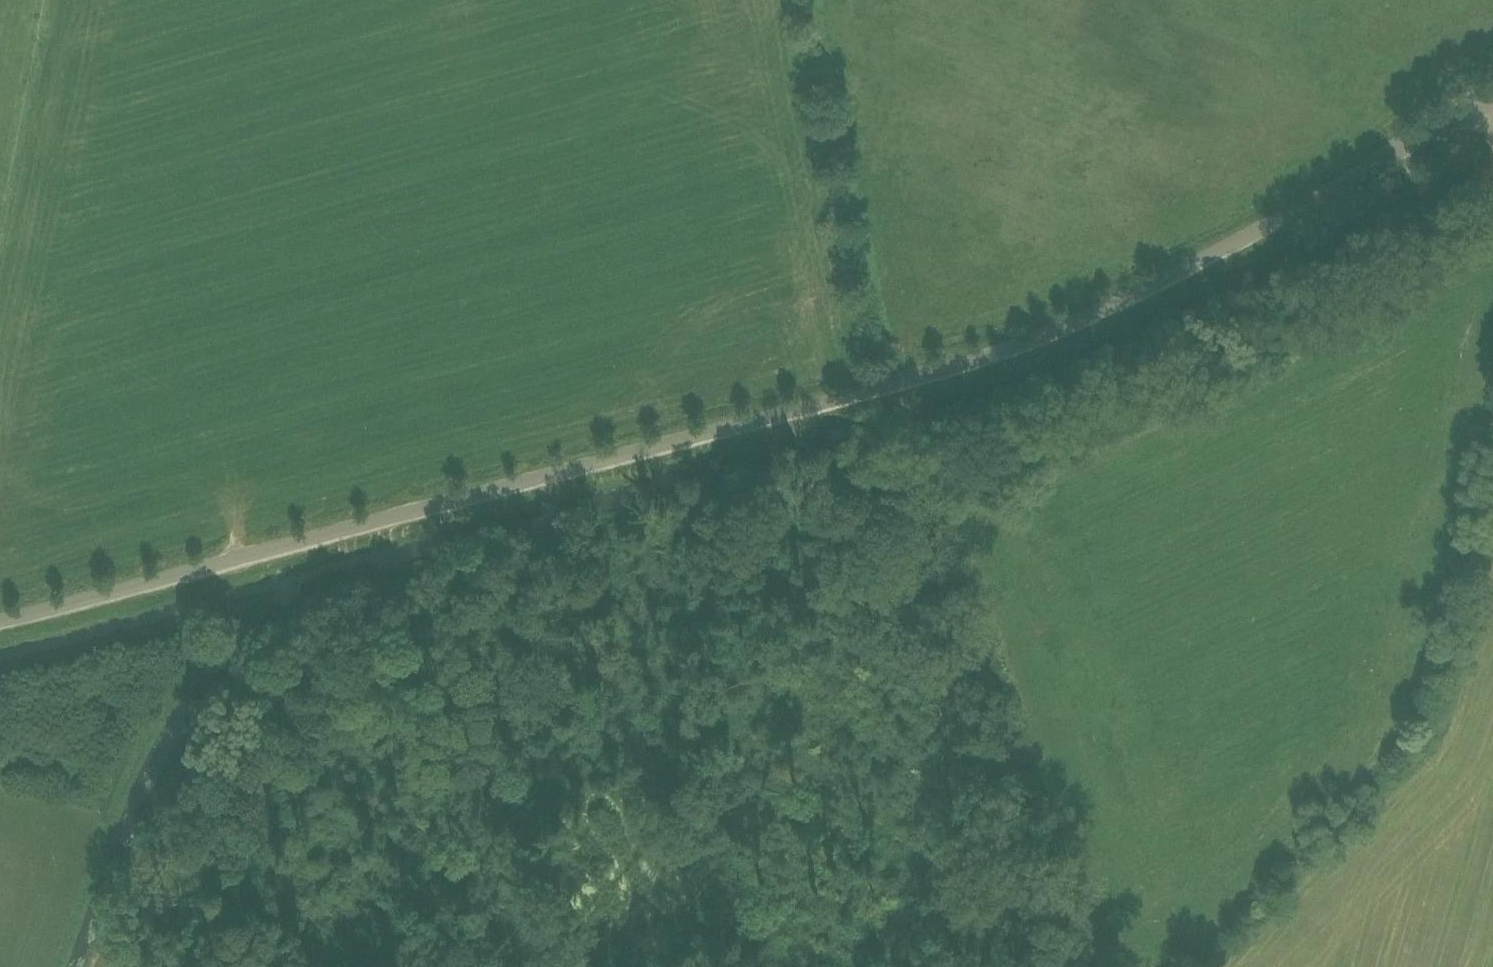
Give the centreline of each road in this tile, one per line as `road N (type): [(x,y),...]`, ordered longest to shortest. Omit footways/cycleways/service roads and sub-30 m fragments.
road 1 (unclassified): [(1482,102),(1113,306),(1009,348),(0,621)]

